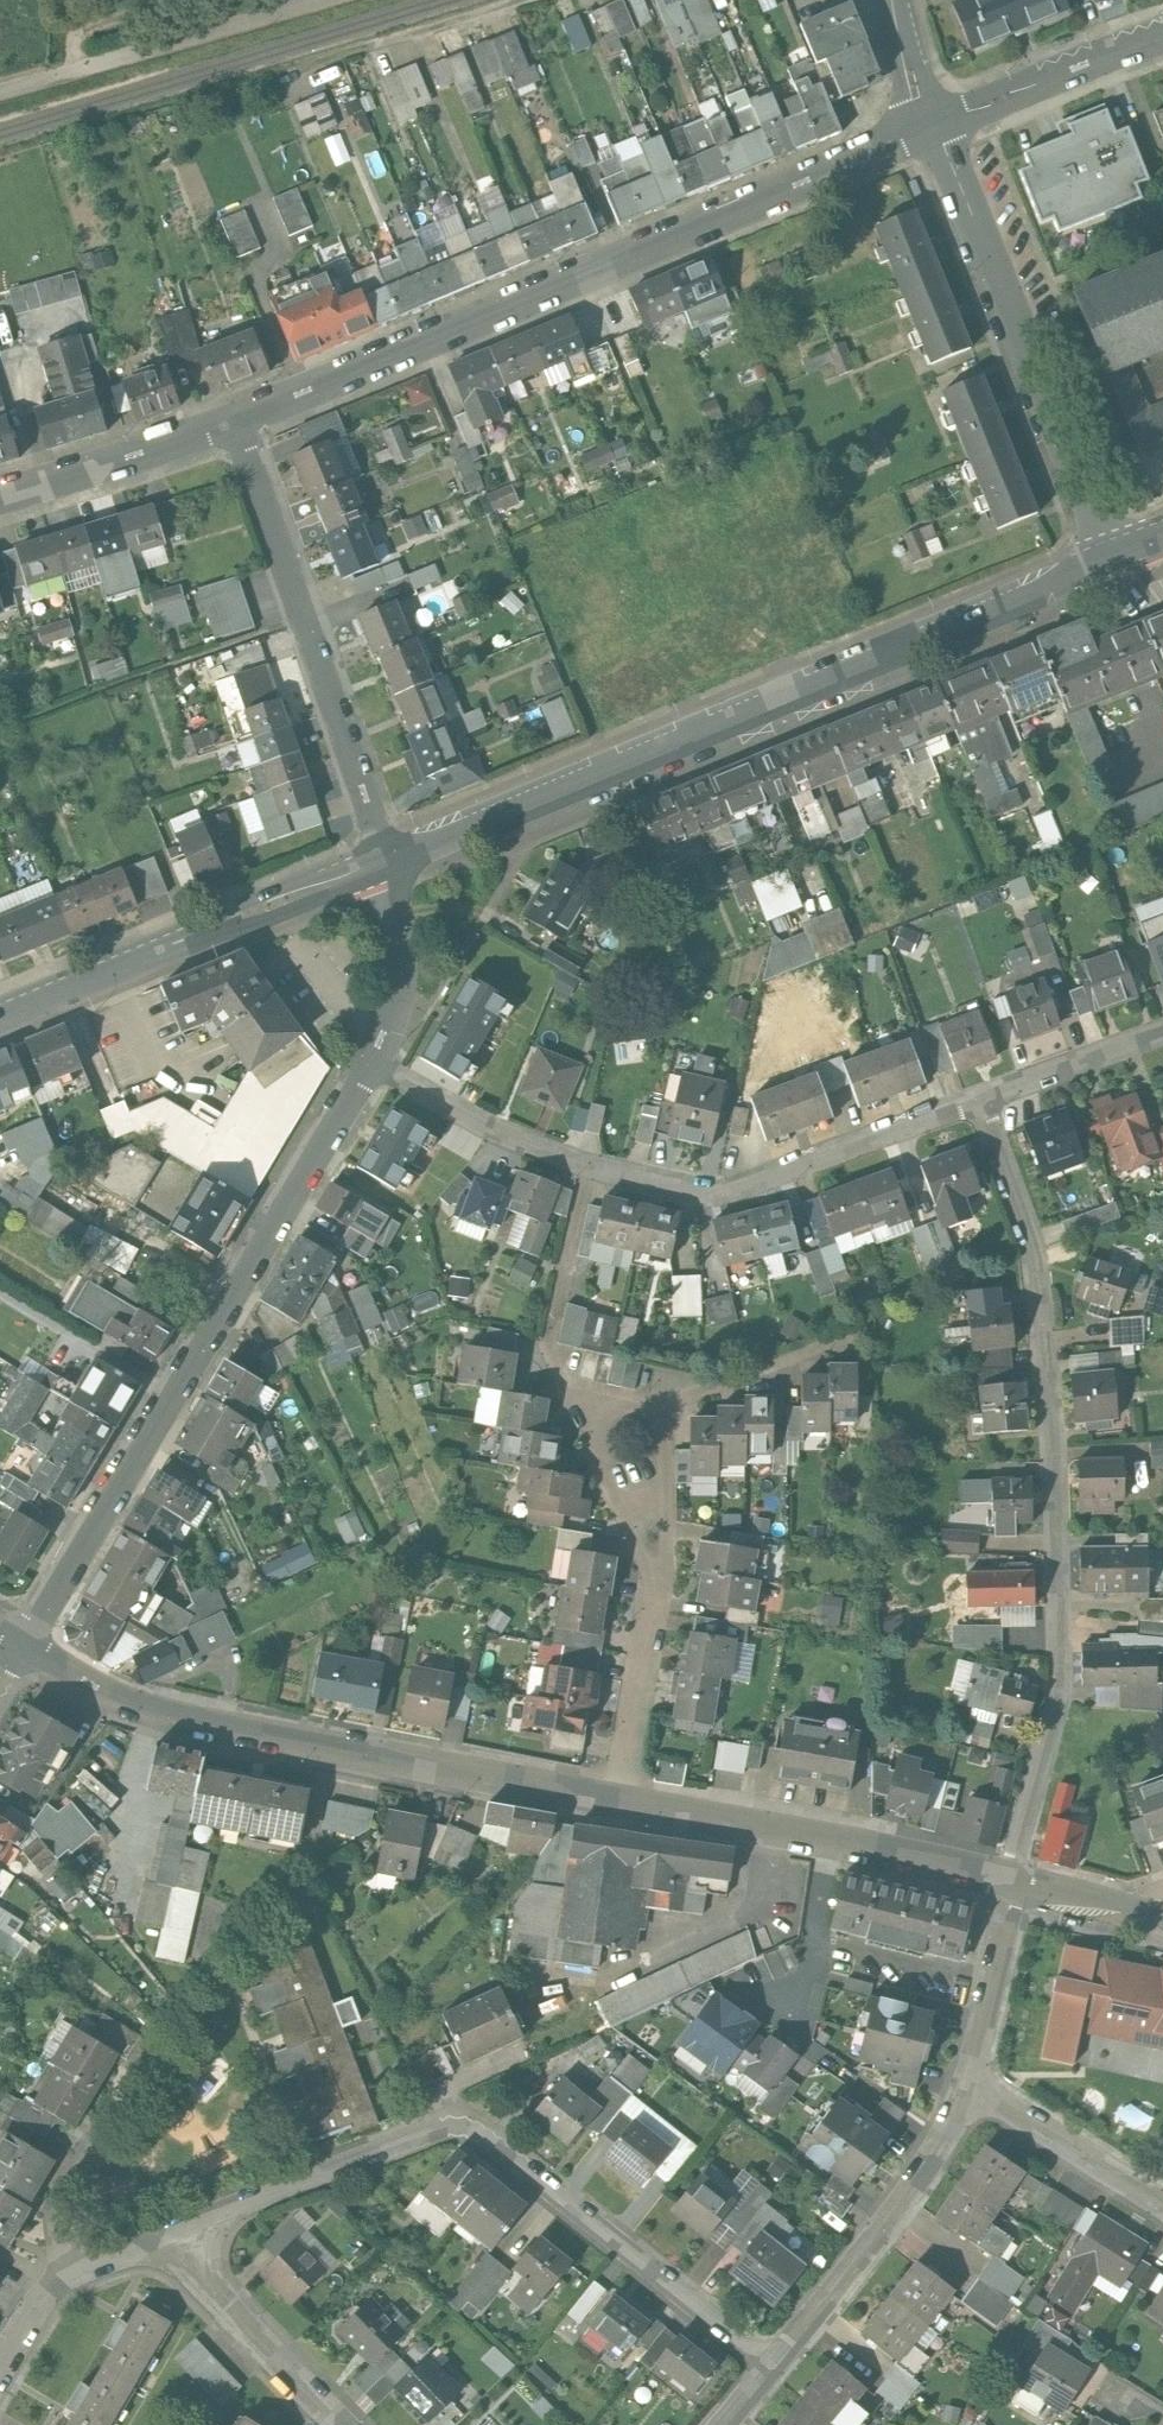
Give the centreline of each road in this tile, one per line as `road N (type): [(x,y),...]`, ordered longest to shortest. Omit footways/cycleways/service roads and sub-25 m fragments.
road 1 (residential): [(1006,1881),(1048,1669),(1056,1552),(1035,1252),(974,1089)]
road 2 (secondary): [(389,864),(1027,598),(1093,562)]
road 3 (residential): [(230,424),(928,134)]
road 4 (residential): [(373,1060),(16,1651)]
road 5 (residential): [(974,1089),(794,1160),(679,1181),(591,1163),(491,1129),(373,1060)]
road 6 (residential): [(617,1798),(220,1722),(16,1651)]
road 7 (residential): [(389,864),(230,424)]
road 8 (residential): [(1093,562),(928,134)]
road 9 (secondary): [(0,1017),(389,864)]
road 10 (residential): [(771,2345),(497,2143),(470,2128),(438,2131)]
road 11 (residential): [(1006,1881),(617,1798)]
road 12 (residential): [(771,2345),(932,2114),(958,2065)]
road 13 (residential): [(664,1406),(575,1399),(657,1580)]
road 14 (residential): [(172,2237),(438,2131)]
road 15 (residential): [(928,134),(1162,36)]
road 16 (residential): [(172,2237),(338,2424)]
road 17 (residential): [(0,500),(230,424)]
road 18 (residential): [(1162,2195),(958,2065)]
road 19 (residential): [(617,1798),(657,1580)]
road 20 (residential): [(77,2270),(56,2237),(59,2204),(135,2079)]
road 21 (residential): [(664,1406),(866,1324)]
road 22 (unclassified): [(122,57),(315,0)]
road 23 (residential): [(389,864),(402,959),(373,1060)]
road 24 (residential): [(1162,1022),(974,1089)]
road 25 (residential): [(958,2065),(980,2005),(1006,1881)]
road 26 (residential): [(657,1580),(664,1406)]
road 27 (residential): [(1162,1913),(1006,1881)]
road 28 (residential): [(928,134),(888,0)]
road 29 (residential): [(0,2367),(33,2311),(77,2270)]

